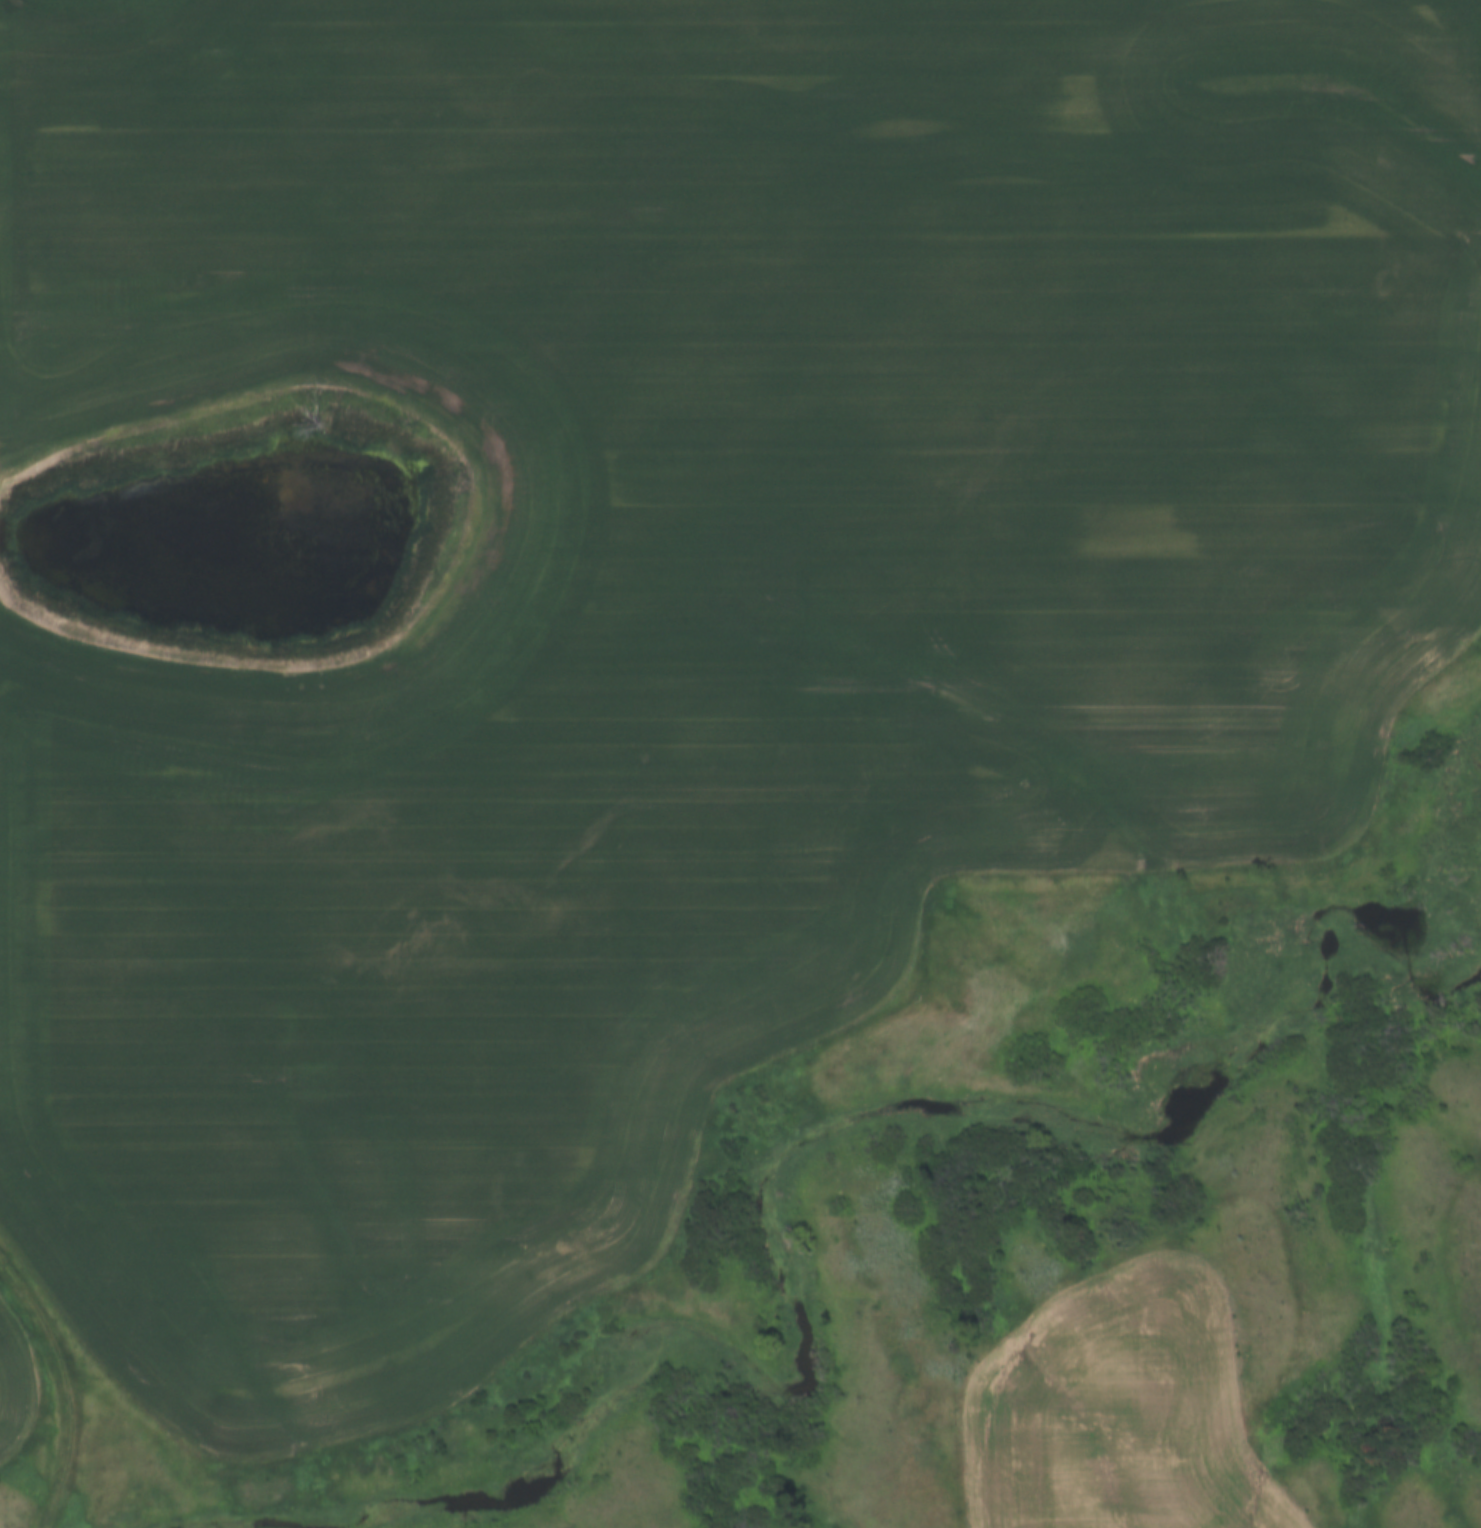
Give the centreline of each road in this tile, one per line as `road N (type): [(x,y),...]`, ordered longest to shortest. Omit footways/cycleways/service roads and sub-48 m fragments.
road 1 (track): [(53,1527),(71,1468),(71,1371),(61,1340),(0,1257)]

